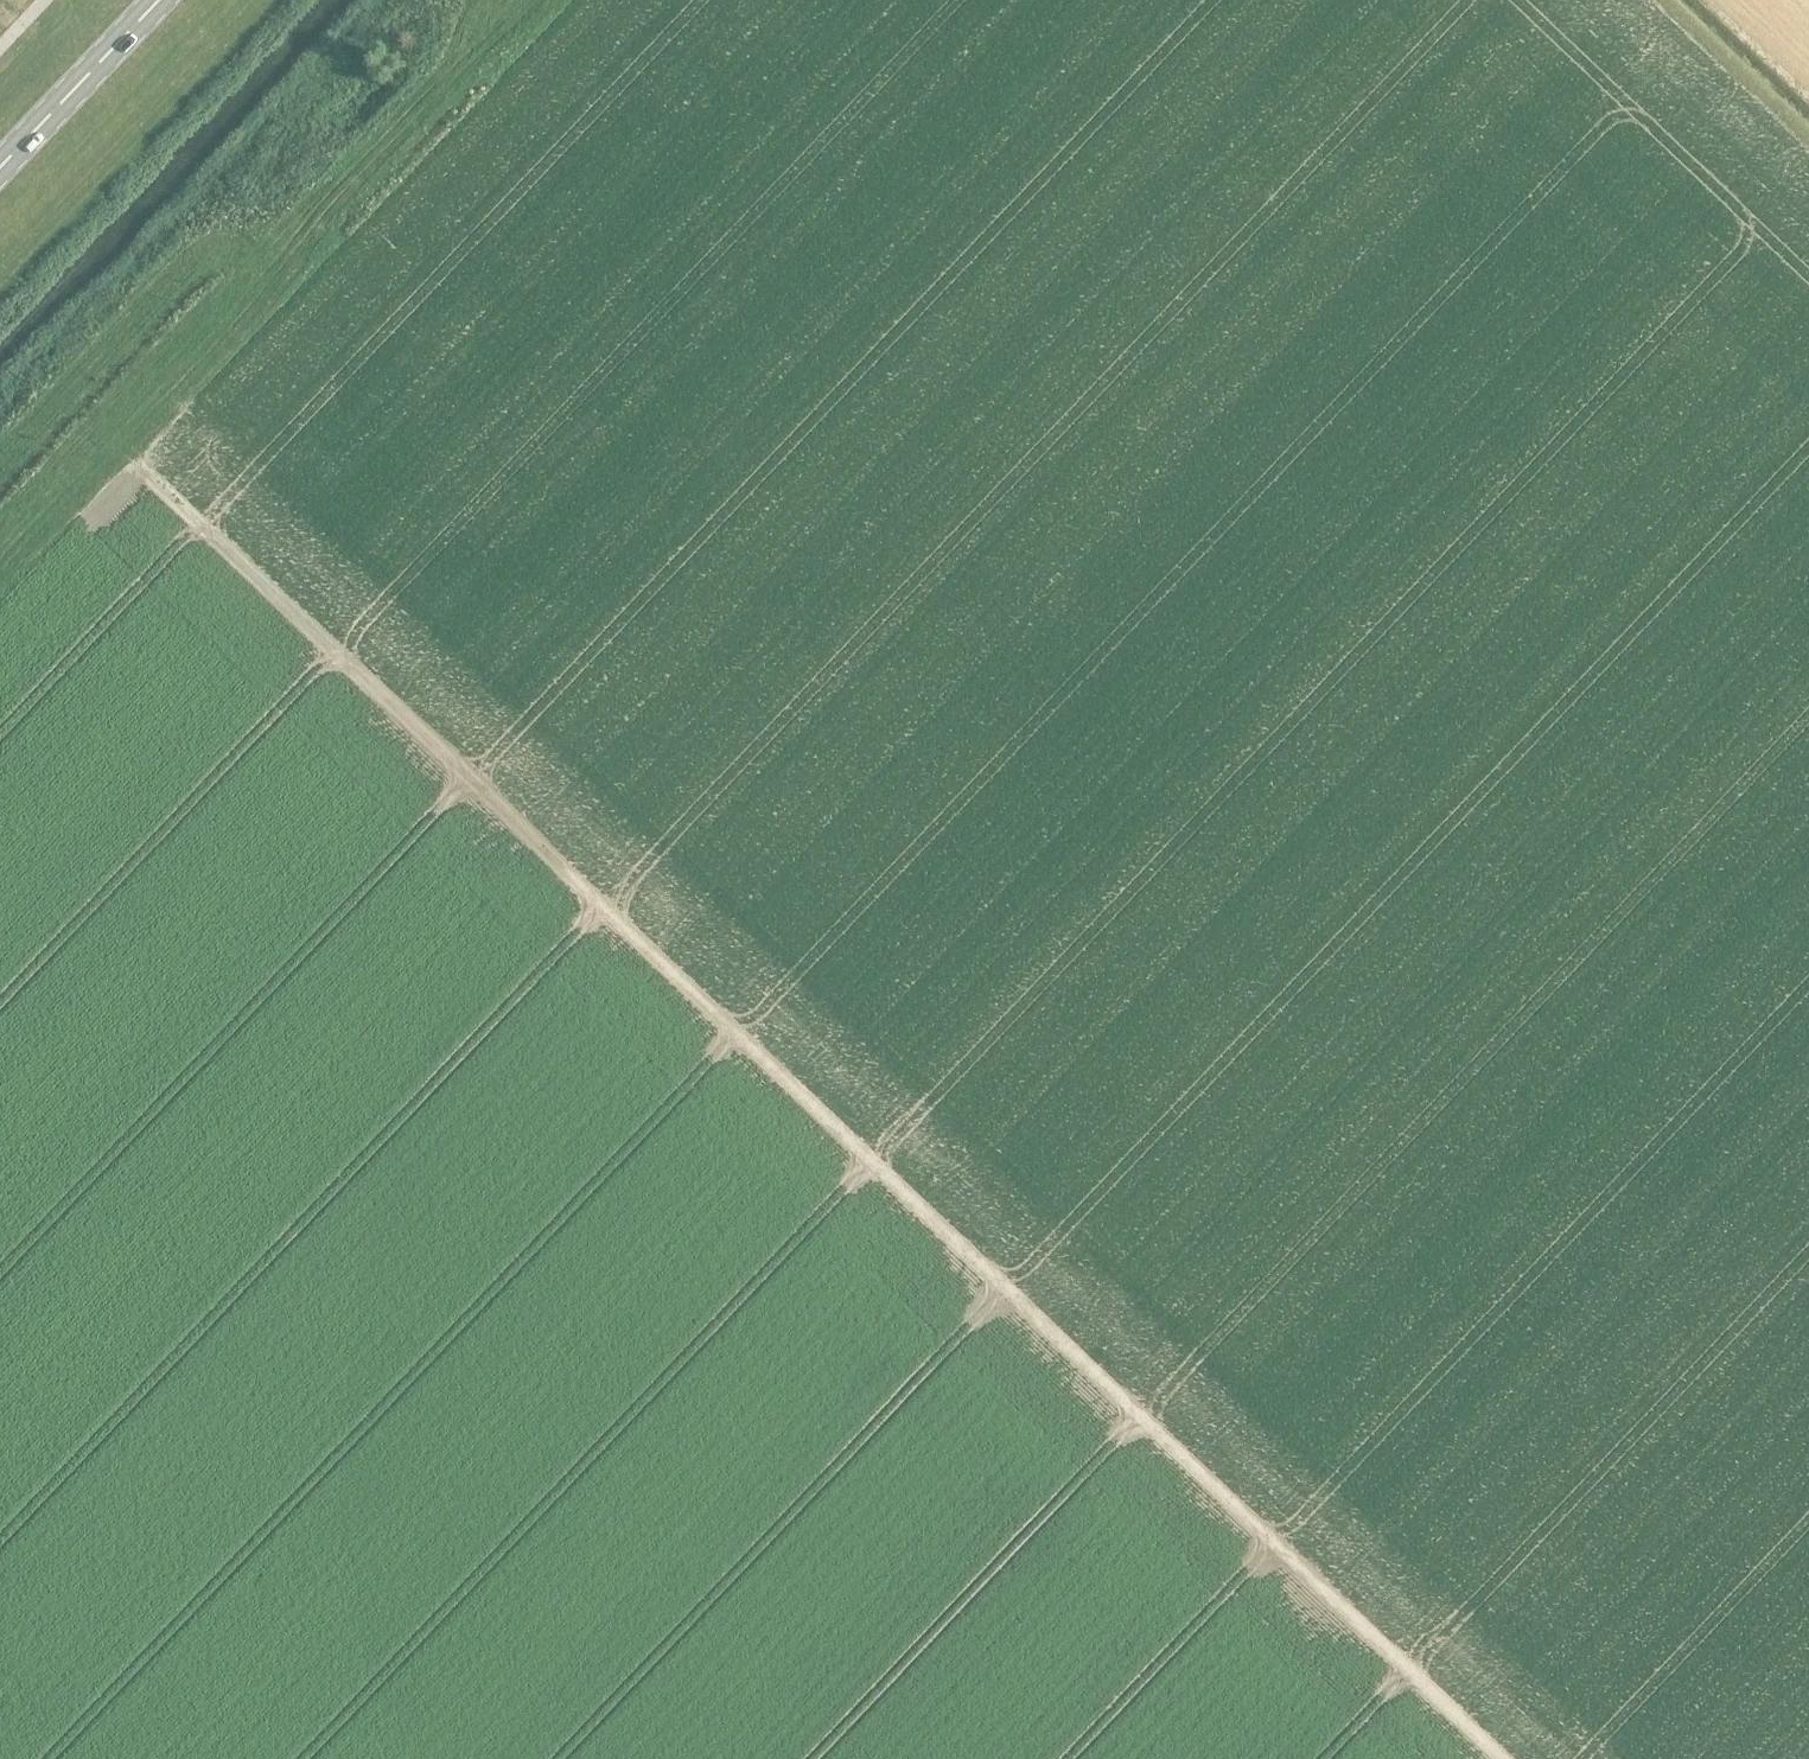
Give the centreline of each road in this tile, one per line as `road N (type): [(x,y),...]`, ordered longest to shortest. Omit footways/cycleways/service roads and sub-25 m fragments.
road 1 (secondary): [(0,168),(160,0)]

